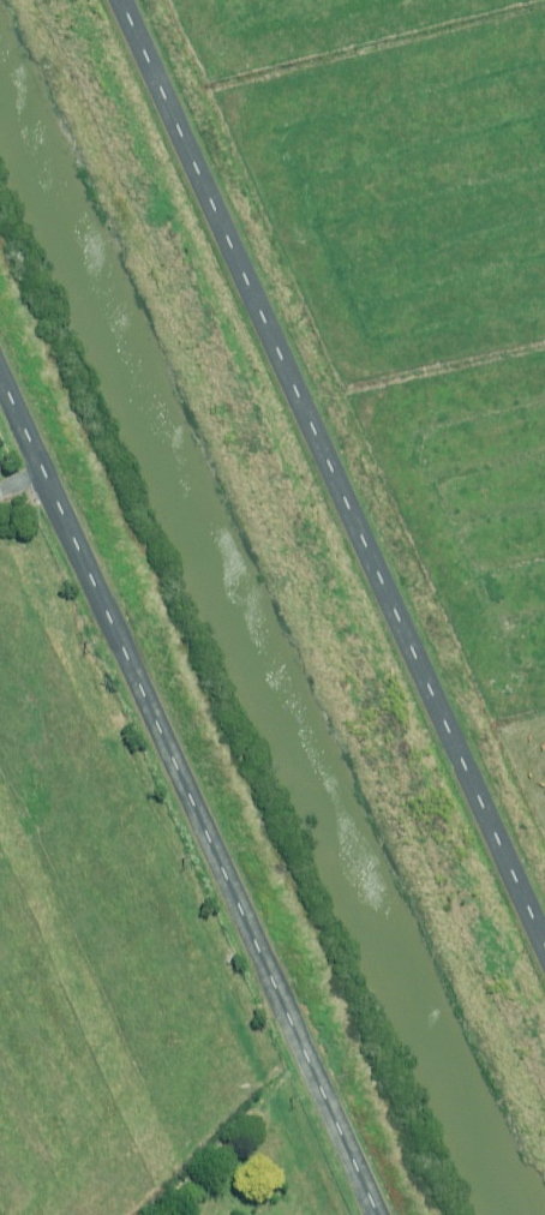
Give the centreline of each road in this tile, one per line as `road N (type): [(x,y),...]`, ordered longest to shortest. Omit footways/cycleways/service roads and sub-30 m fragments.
road 1 (unclassified): [(113,0),(544,957)]
road 2 (unclassified): [(374,1214),(0,390)]

